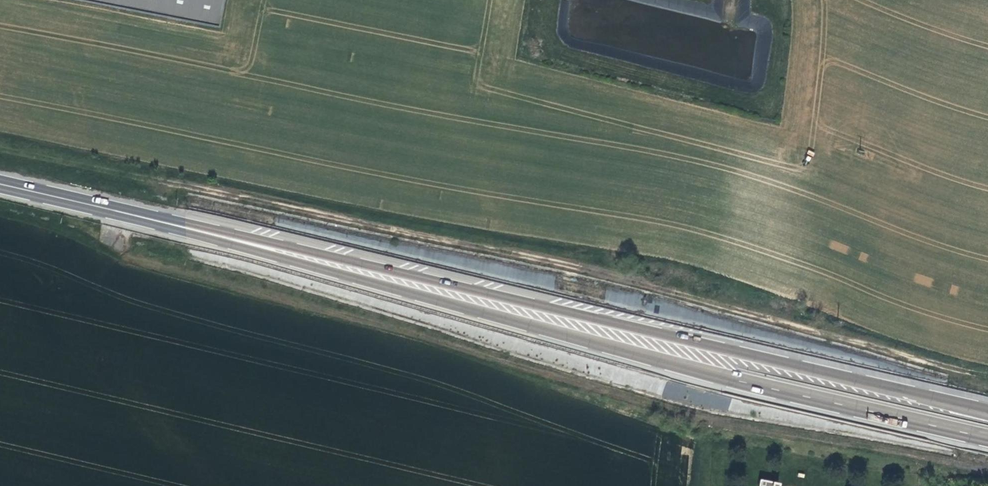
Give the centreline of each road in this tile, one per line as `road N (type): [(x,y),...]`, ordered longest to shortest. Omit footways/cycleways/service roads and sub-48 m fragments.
road 1 (primary): [(190,229),(740,381),(987,437)]
road 2 (primary): [(987,411),(296,247),(190,229)]
road 3 (primary): [(0,184),(190,229)]

